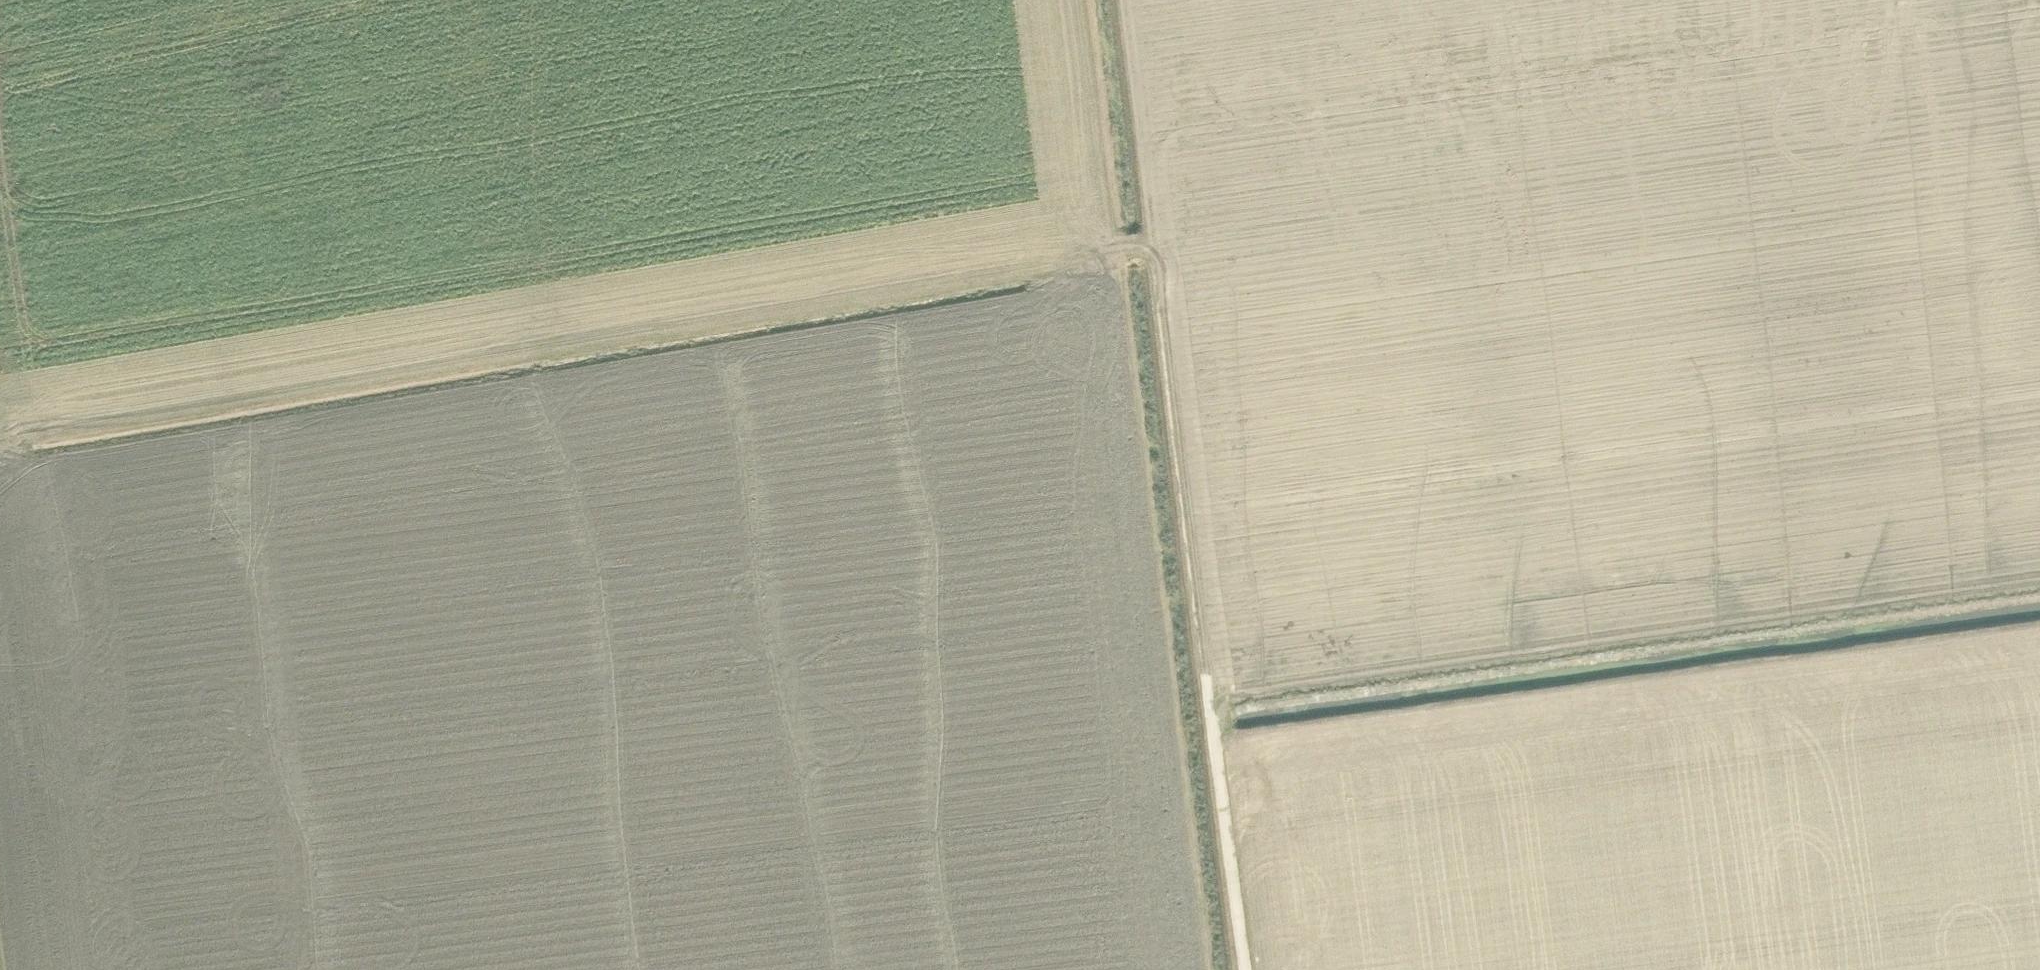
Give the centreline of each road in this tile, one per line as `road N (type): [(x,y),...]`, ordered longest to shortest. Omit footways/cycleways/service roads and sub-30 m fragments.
road 1 (track): [(1245,969),(1153,251),(1116,244),(1104,177)]

